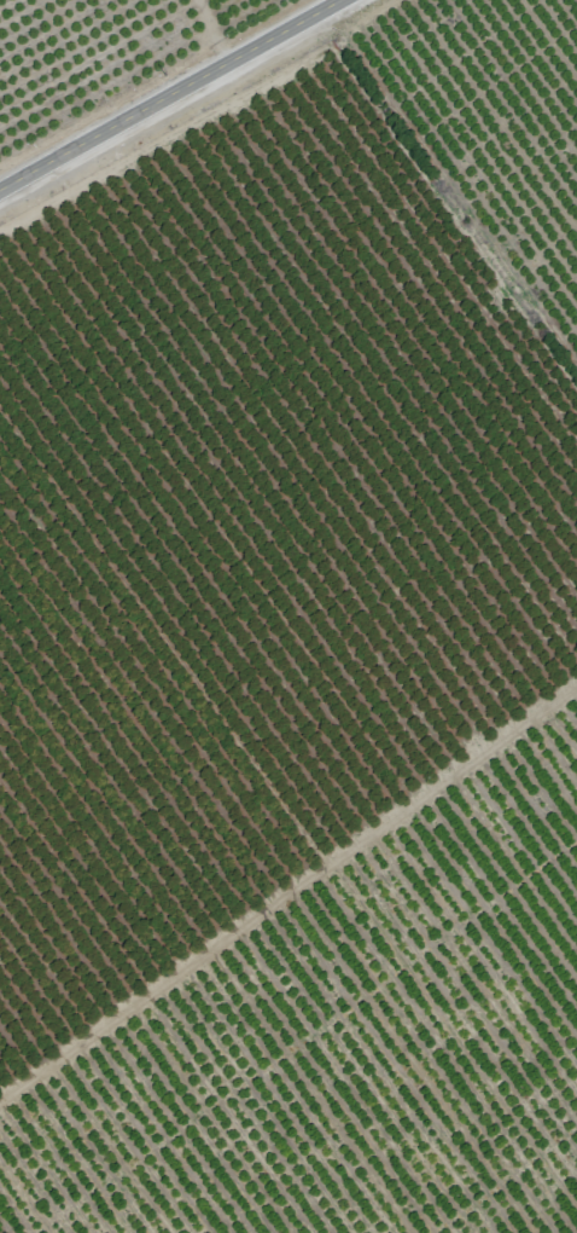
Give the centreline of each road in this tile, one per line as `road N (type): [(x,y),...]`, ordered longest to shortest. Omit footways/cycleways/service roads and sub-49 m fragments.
road 1 (tertiary): [(0,188),(337,0)]

